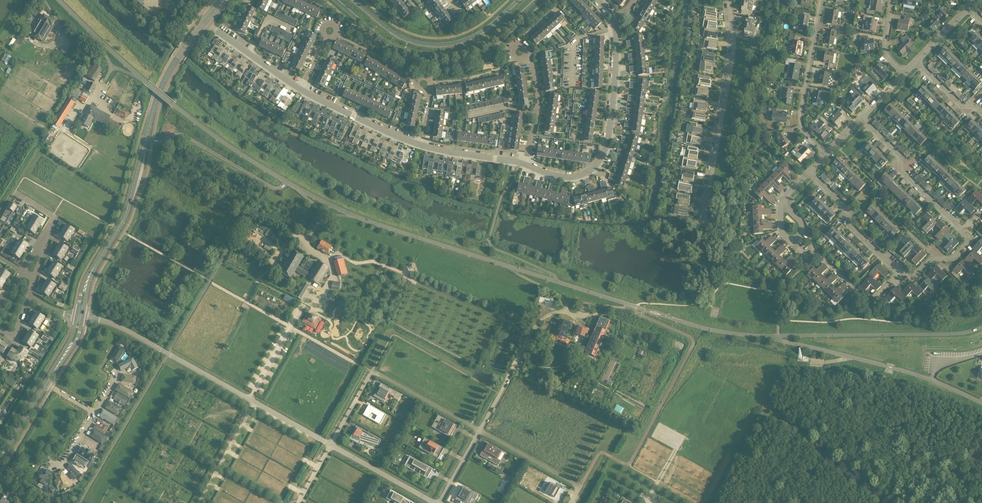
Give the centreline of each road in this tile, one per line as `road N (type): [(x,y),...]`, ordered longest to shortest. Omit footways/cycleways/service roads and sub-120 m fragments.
road 1 (unclassified): [(981,404),(891,367),(707,329),(361,218)]
road 2 (unclassified): [(294,187),(174,104),(58,0)]
road 3 (tertiary): [(96,263),(127,210),(167,75),(205,23)]
road 4 (tertiary): [(336,0),(394,47),(439,57),(484,44),(536,0)]
road 5 (residential): [(713,225),(704,221),(734,47),(729,0)]
road 6 (residential): [(526,164),(567,177),(600,160),(616,70),(611,17)]
road 7 (residential): [(83,317),(121,327),(255,402)]
road 8 (tertiary): [(518,0),(480,33),(437,45),(399,36),(354,0)]
road 9 (residential): [(828,155),(803,125),(822,0)]
road 10 (track): [(566,303),(533,330),(480,430)]
road 11 (residential): [(963,232),(862,119)]
road 12 (residential): [(903,268),(852,228),(845,205),(811,173)]
road 13 (residential): [(480,430),(580,486),(570,502)]
road 14 (residential): [(303,90),(420,144)]
road 15 (residential): [(372,371),(480,430)]

